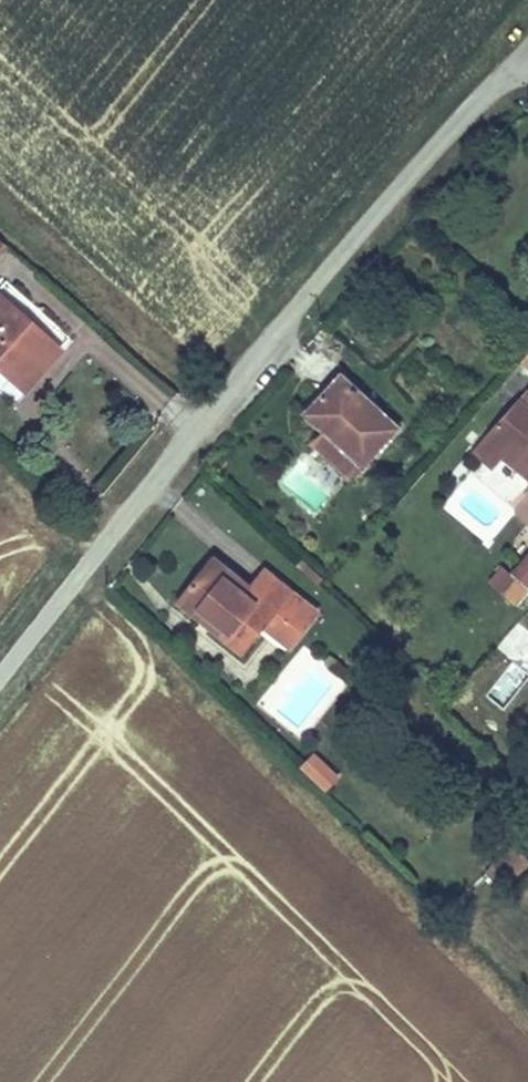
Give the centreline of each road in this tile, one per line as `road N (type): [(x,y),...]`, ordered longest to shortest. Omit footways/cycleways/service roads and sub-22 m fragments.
road 1 (unclassified): [(0,678),(354,239),(509,69)]

